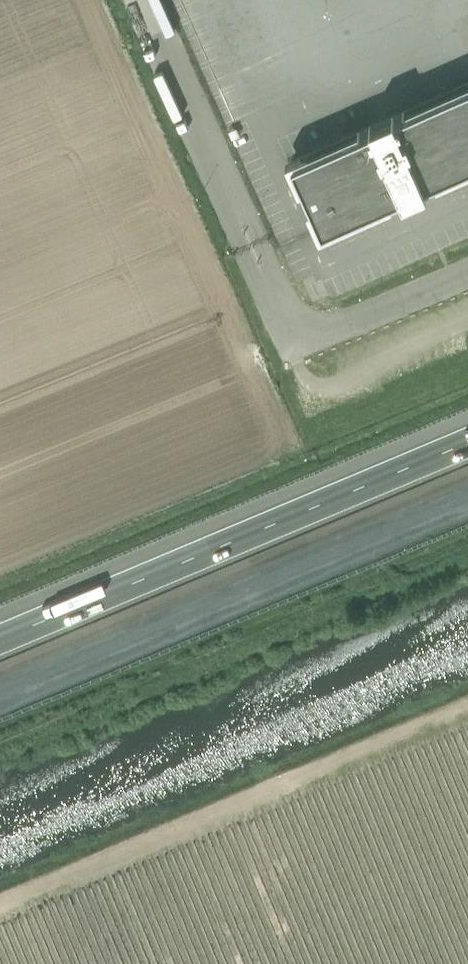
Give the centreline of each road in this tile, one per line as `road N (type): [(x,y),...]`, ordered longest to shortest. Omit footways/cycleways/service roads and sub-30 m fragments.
road 1 (unclassified): [(147,0),(289,320),(325,338),(467,278)]
road 2 (track): [(467,708),(0,905)]
road 3 (motorway): [(0,684),(467,487)]
road 4 (motorway): [(467,443),(0,639)]

